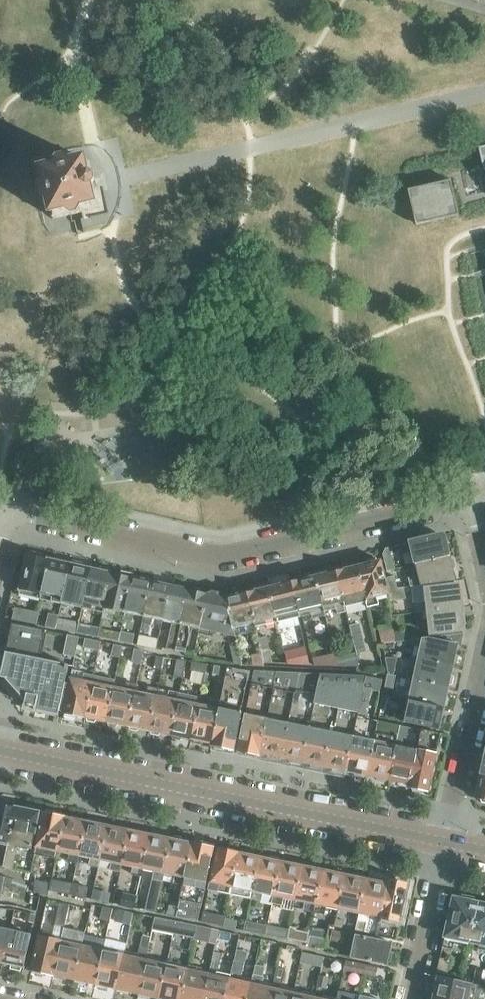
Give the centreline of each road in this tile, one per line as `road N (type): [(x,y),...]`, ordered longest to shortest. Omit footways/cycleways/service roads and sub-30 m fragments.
road 1 (residential): [(470,495),(221,555),(7,509)]
road 2 (residential): [(441,840),(0,747)]
road 3 (residential): [(441,840),(484,653)]
road 4 (residential): [(406,998),(441,840)]
road 5 (track): [(115,219),(110,232),(130,299),(172,337)]

